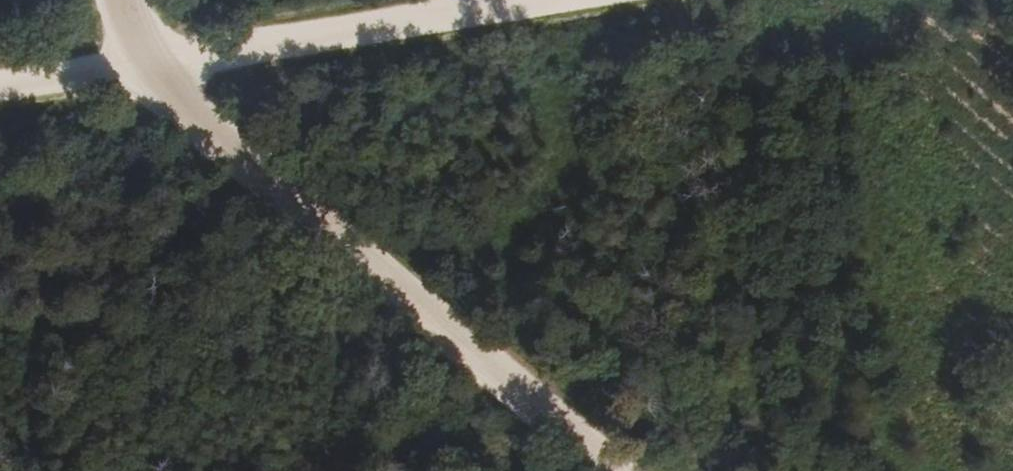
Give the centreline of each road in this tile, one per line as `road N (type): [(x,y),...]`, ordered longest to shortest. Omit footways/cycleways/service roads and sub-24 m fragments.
road 1 (track): [(608,470),(144,69),(124,0)]
road 2 (track): [(588,0),(0,91)]

